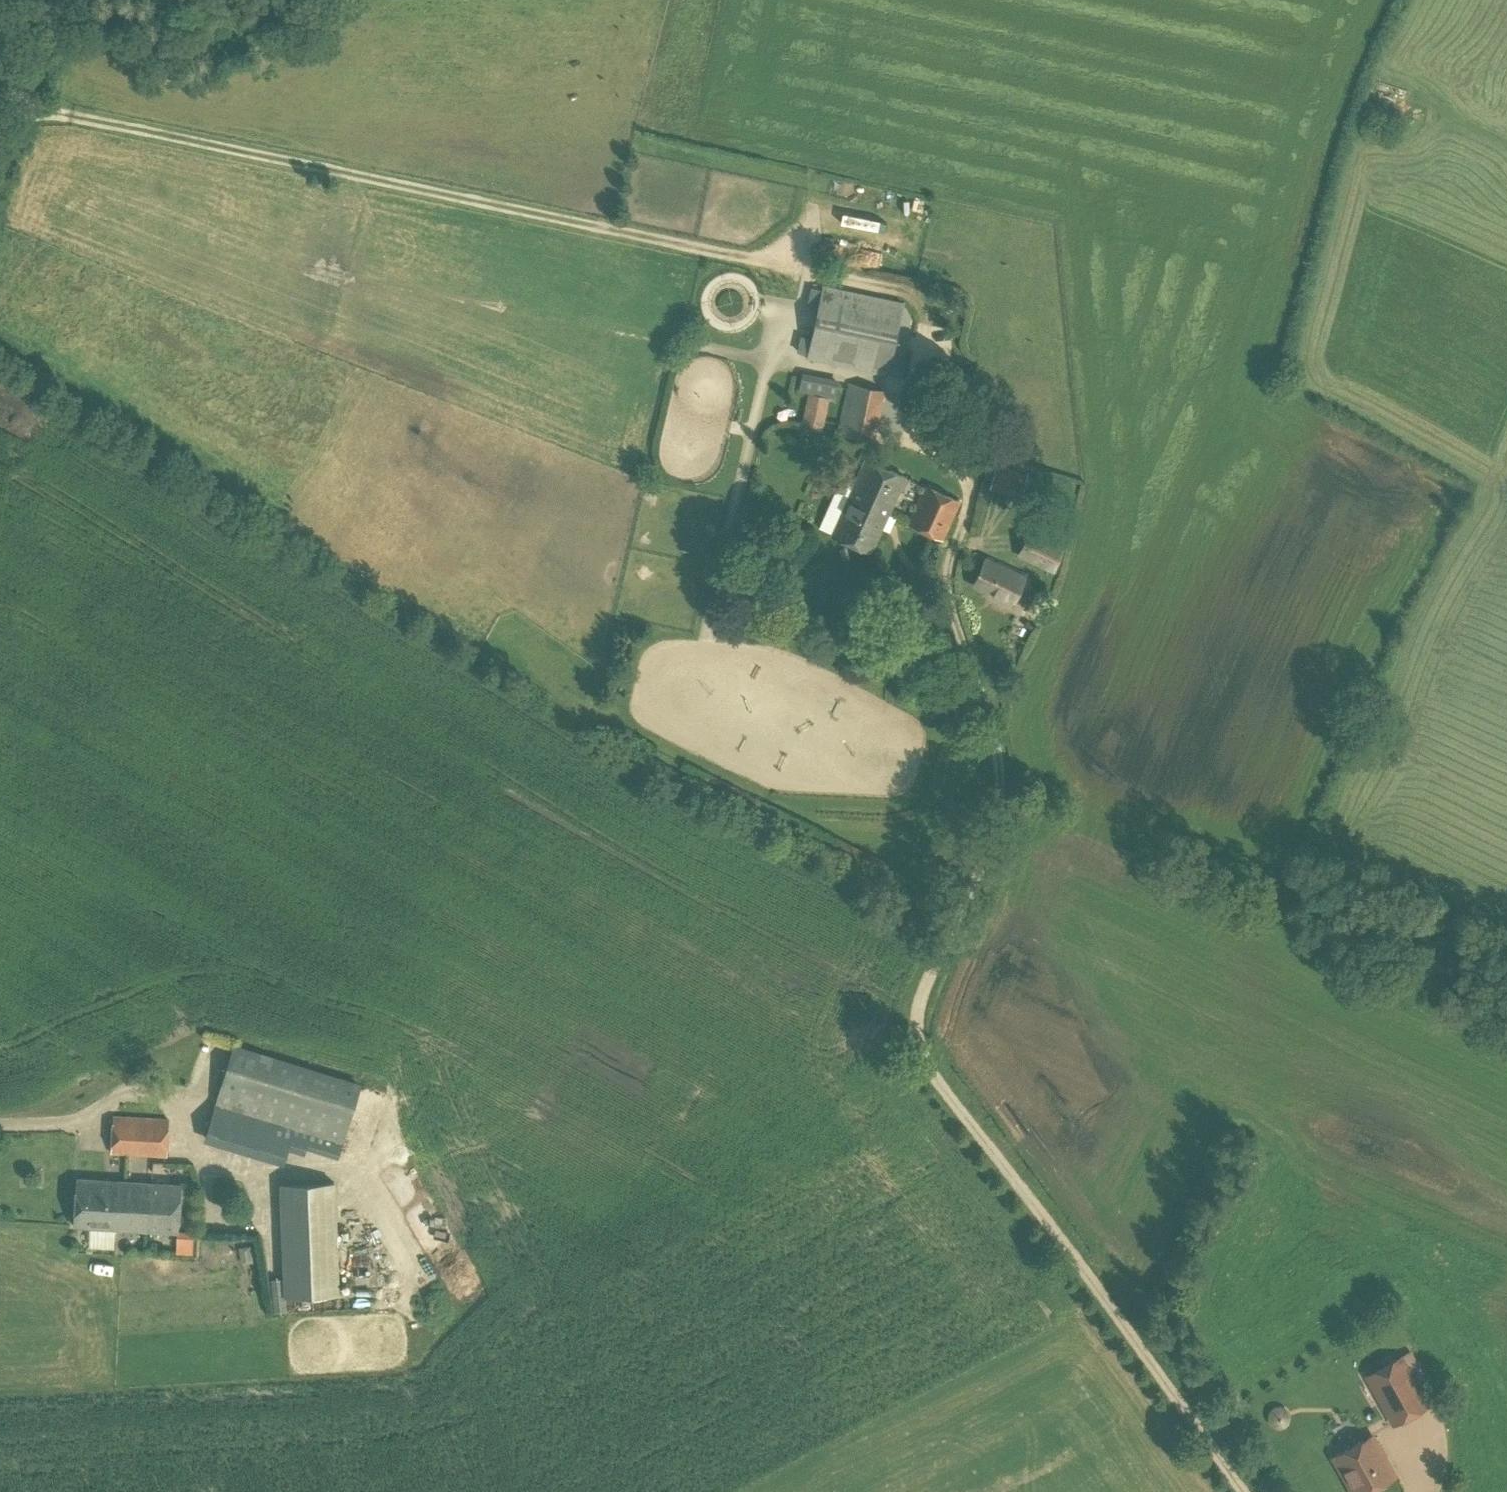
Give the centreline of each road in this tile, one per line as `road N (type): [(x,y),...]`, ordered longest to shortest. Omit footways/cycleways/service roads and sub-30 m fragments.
road 1 (track): [(818,273),(15,105)]
road 2 (unclassified): [(0,143),(54,0)]

